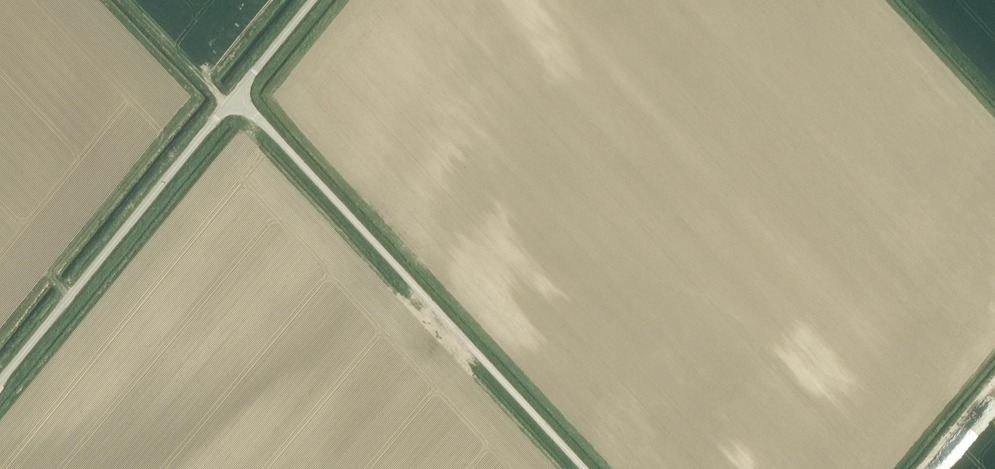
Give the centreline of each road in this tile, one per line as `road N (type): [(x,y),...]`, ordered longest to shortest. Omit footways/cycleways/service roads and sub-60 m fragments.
road 1 (unclassified): [(584,468),(235,100)]
road 2 (unclassified): [(0,390),(235,100)]
road 3 (unclassified): [(235,100),(317,0)]

